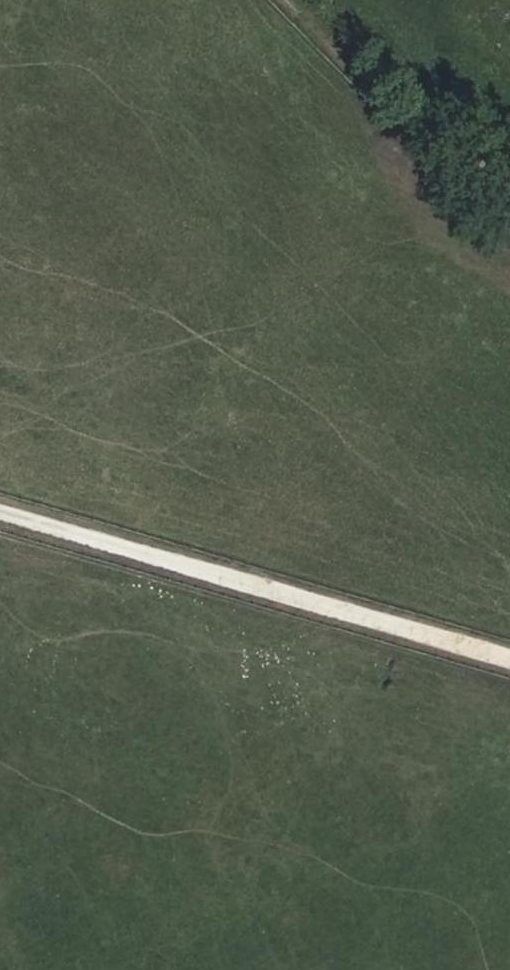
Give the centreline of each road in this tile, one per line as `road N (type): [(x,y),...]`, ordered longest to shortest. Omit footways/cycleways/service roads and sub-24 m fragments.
road 1 (track): [(0,510),(222,569),(509,661)]
road 2 (track): [(509,208),(297,0)]

